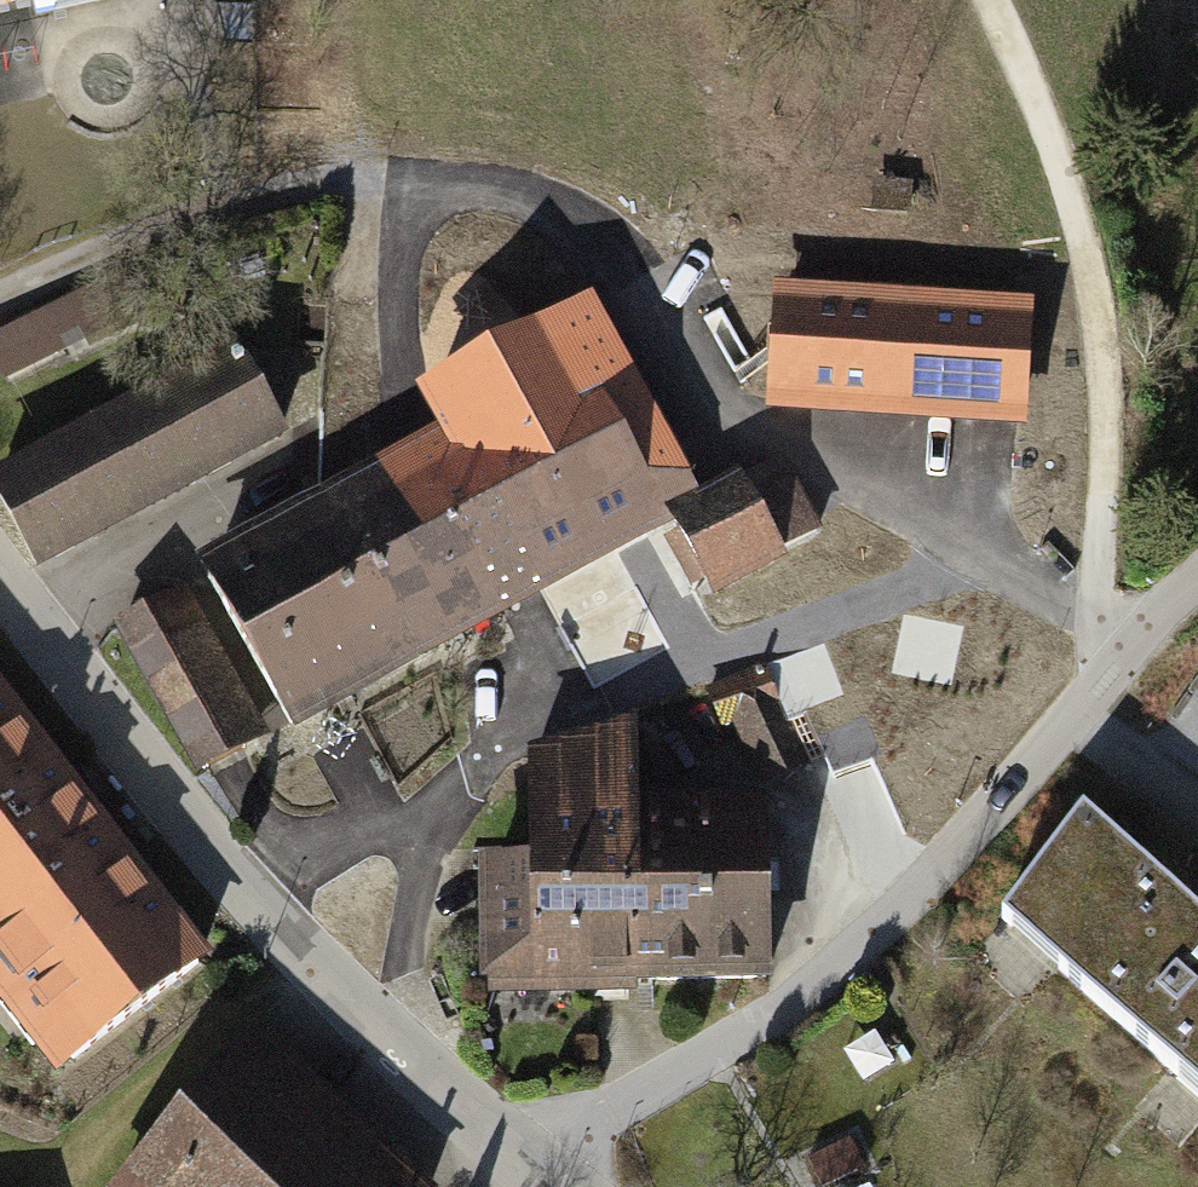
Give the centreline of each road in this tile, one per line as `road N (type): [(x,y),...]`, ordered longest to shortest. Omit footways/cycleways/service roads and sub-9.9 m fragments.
road 1 (track): [(0,297),(91,251),(327,182),(545,198),(670,293),(737,426),(1090,627)]
road 2 (residential): [(515,1166),(766,1026),(909,901),(1090,691),(1197,592)]
road 3 (residential): [(0,577),(237,887),(515,1166)]
road 4 (track): [(994,0),(1074,191),(1106,399),(1090,691)]

